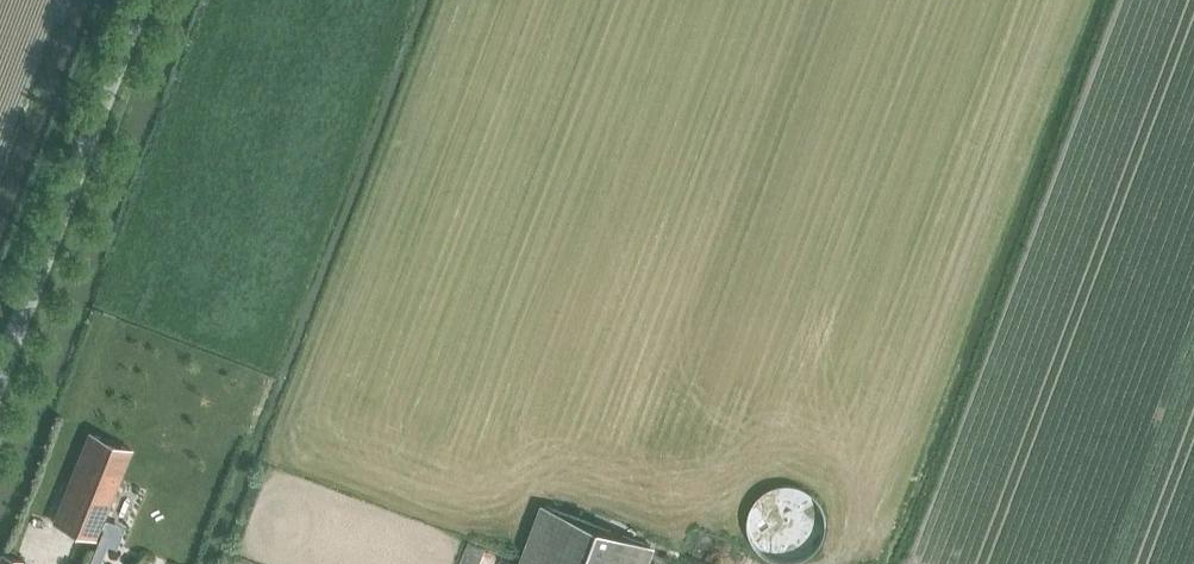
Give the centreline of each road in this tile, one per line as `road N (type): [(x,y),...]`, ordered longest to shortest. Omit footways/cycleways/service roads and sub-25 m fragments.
road 1 (unclassified): [(0,378),(143,0)]

